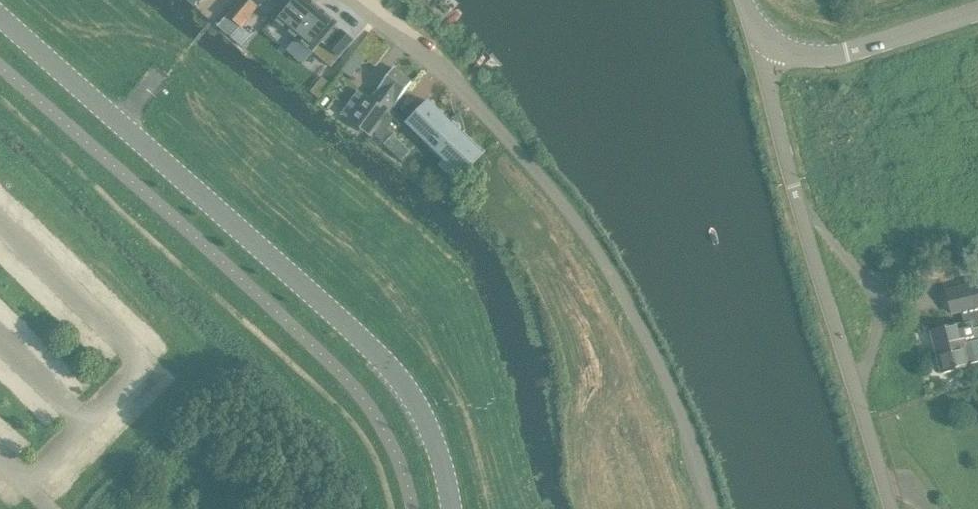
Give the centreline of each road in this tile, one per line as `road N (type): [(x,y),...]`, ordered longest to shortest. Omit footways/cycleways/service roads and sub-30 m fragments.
road 1 (tertiary): [(450,508),(426,420),(394,370),(0,17)]
road 2 (unclassified): [(712,508),(648,339),(598,244),(453,77),(351,0)]
road 3 (unclassified): [(890,508),(804,228),(766,73),(768,43)]
road 4 (tertiary): [(977,9),(819,58),(768,43)]

